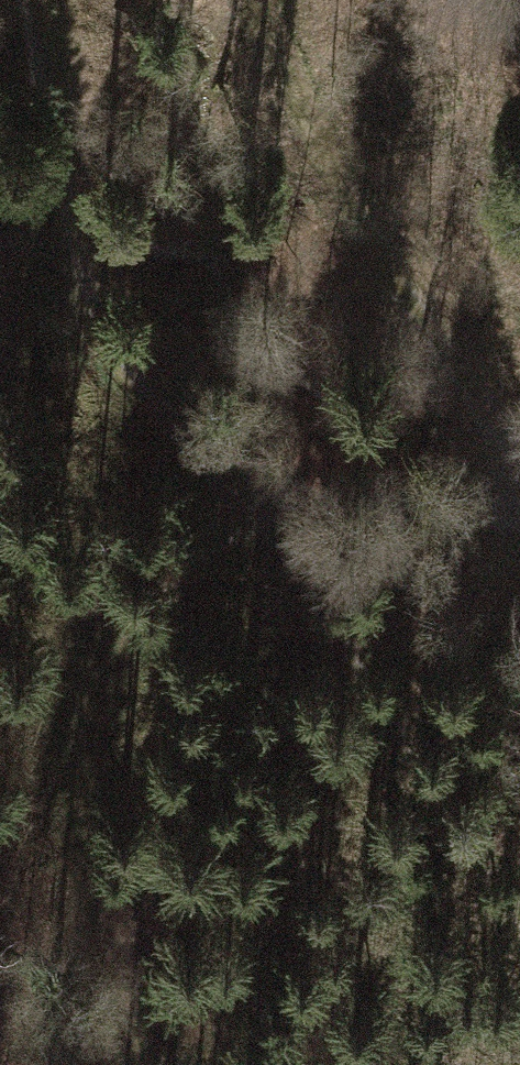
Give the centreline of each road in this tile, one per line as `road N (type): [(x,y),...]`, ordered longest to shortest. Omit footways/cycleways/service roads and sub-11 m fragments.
road 1 (track): [(281,513),(221,546),(162,598),(117,661),(92,729),(98,845),(146,1064)]
road 2 (track): [(281,513),(146,388),(97,316),(69,244),(18,0)]
road 3 (track): [(519,445),(353,216),(286,86),(255,0)]
road 4 (track): [(519,518),(281,513)]

